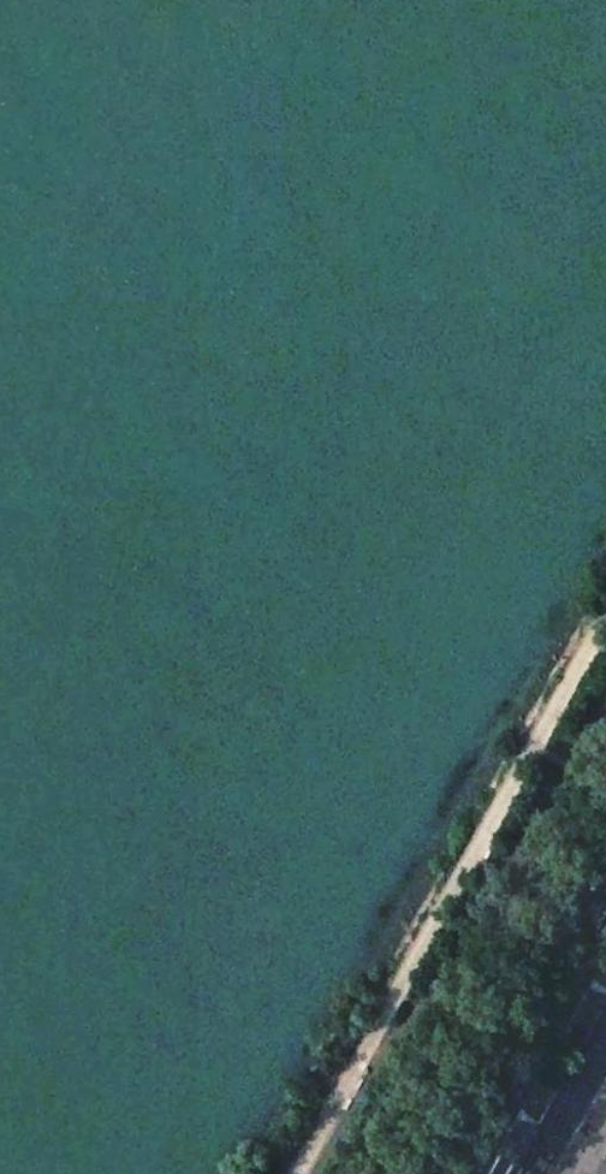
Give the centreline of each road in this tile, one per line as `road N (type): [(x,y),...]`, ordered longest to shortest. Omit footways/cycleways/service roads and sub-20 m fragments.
road 1 (primary): [(605,919),(519,1073)]

